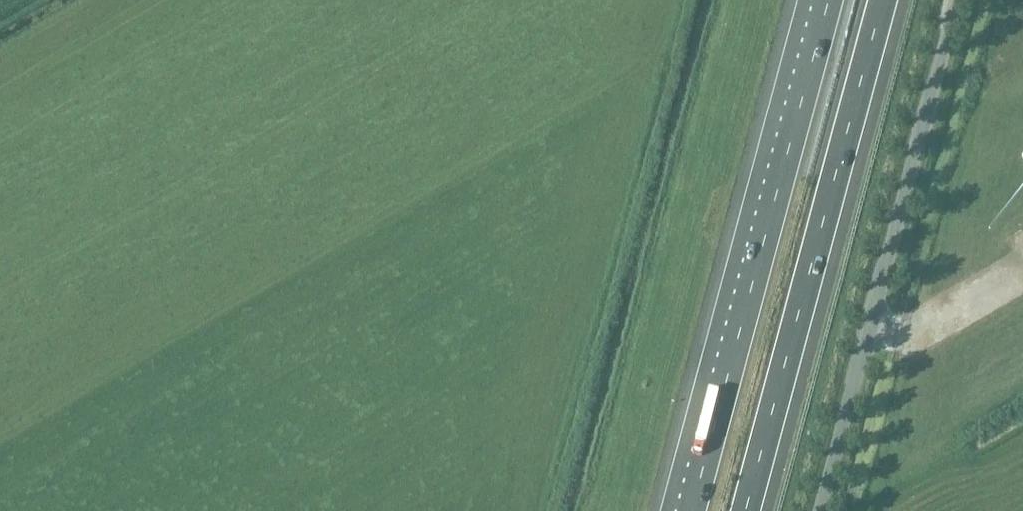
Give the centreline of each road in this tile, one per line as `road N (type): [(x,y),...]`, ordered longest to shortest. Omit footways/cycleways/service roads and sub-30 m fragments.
road 1 (motorway): [(829,0),(691,510)]
road 2 (unclassified): [(820,510),(958,0)]
road 3 (motorway): [(745,510),(882,0)]

